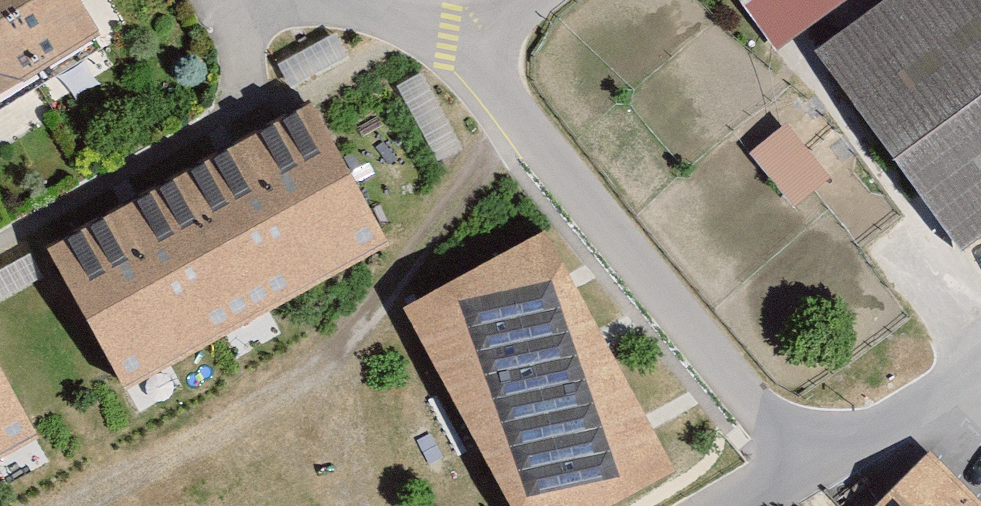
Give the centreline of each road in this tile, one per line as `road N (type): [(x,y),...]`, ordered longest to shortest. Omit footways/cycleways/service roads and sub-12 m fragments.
road 1 (track): [(515,116),(329,362),(73,505)]
road 2 (residential): [(805,463),(610,222),(459,54)]
road 3 (residential): [(805,463),(901,420),(980,359)]
road 4 (residential): [(325,0),(459,54)]

